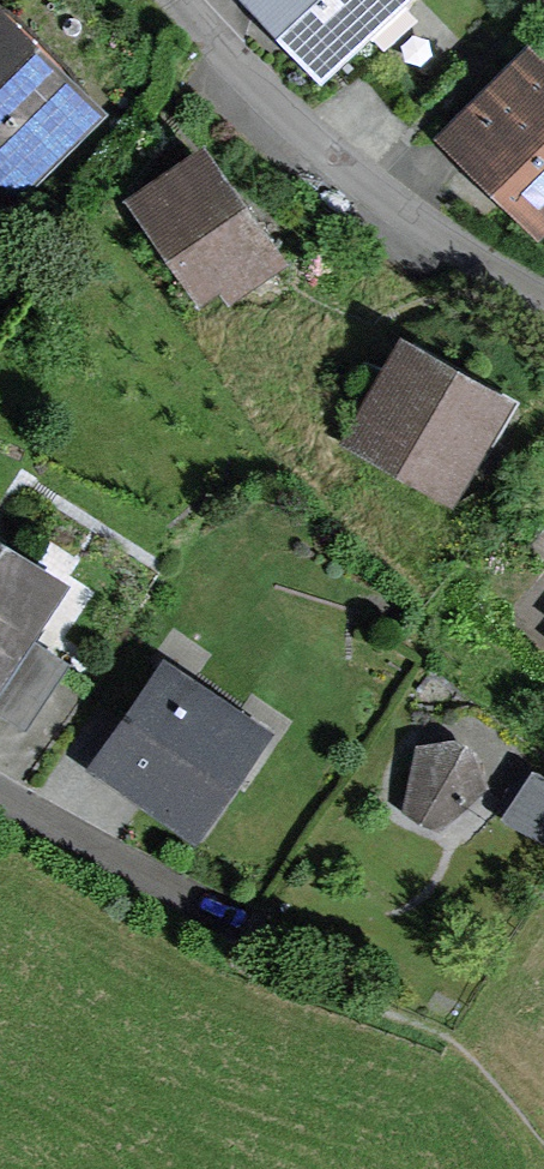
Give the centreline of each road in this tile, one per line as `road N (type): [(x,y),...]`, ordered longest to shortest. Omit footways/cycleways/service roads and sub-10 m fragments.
road 1 (residential): [(177,0),(300,141),(408,231),(543,311)]
road 2 (residential): [(236,916),(0,788)]

